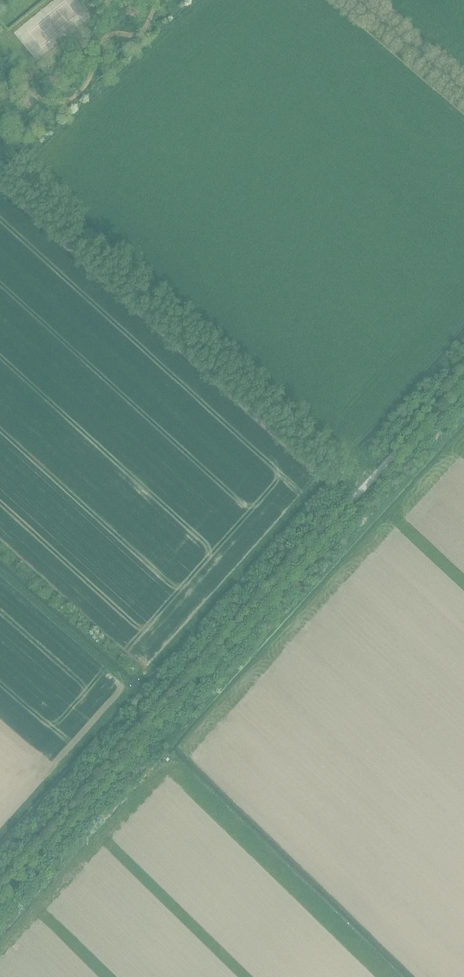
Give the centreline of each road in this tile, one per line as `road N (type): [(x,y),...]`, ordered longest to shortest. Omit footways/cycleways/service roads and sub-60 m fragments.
road 1 (track): [(463,91),(361,0)]

